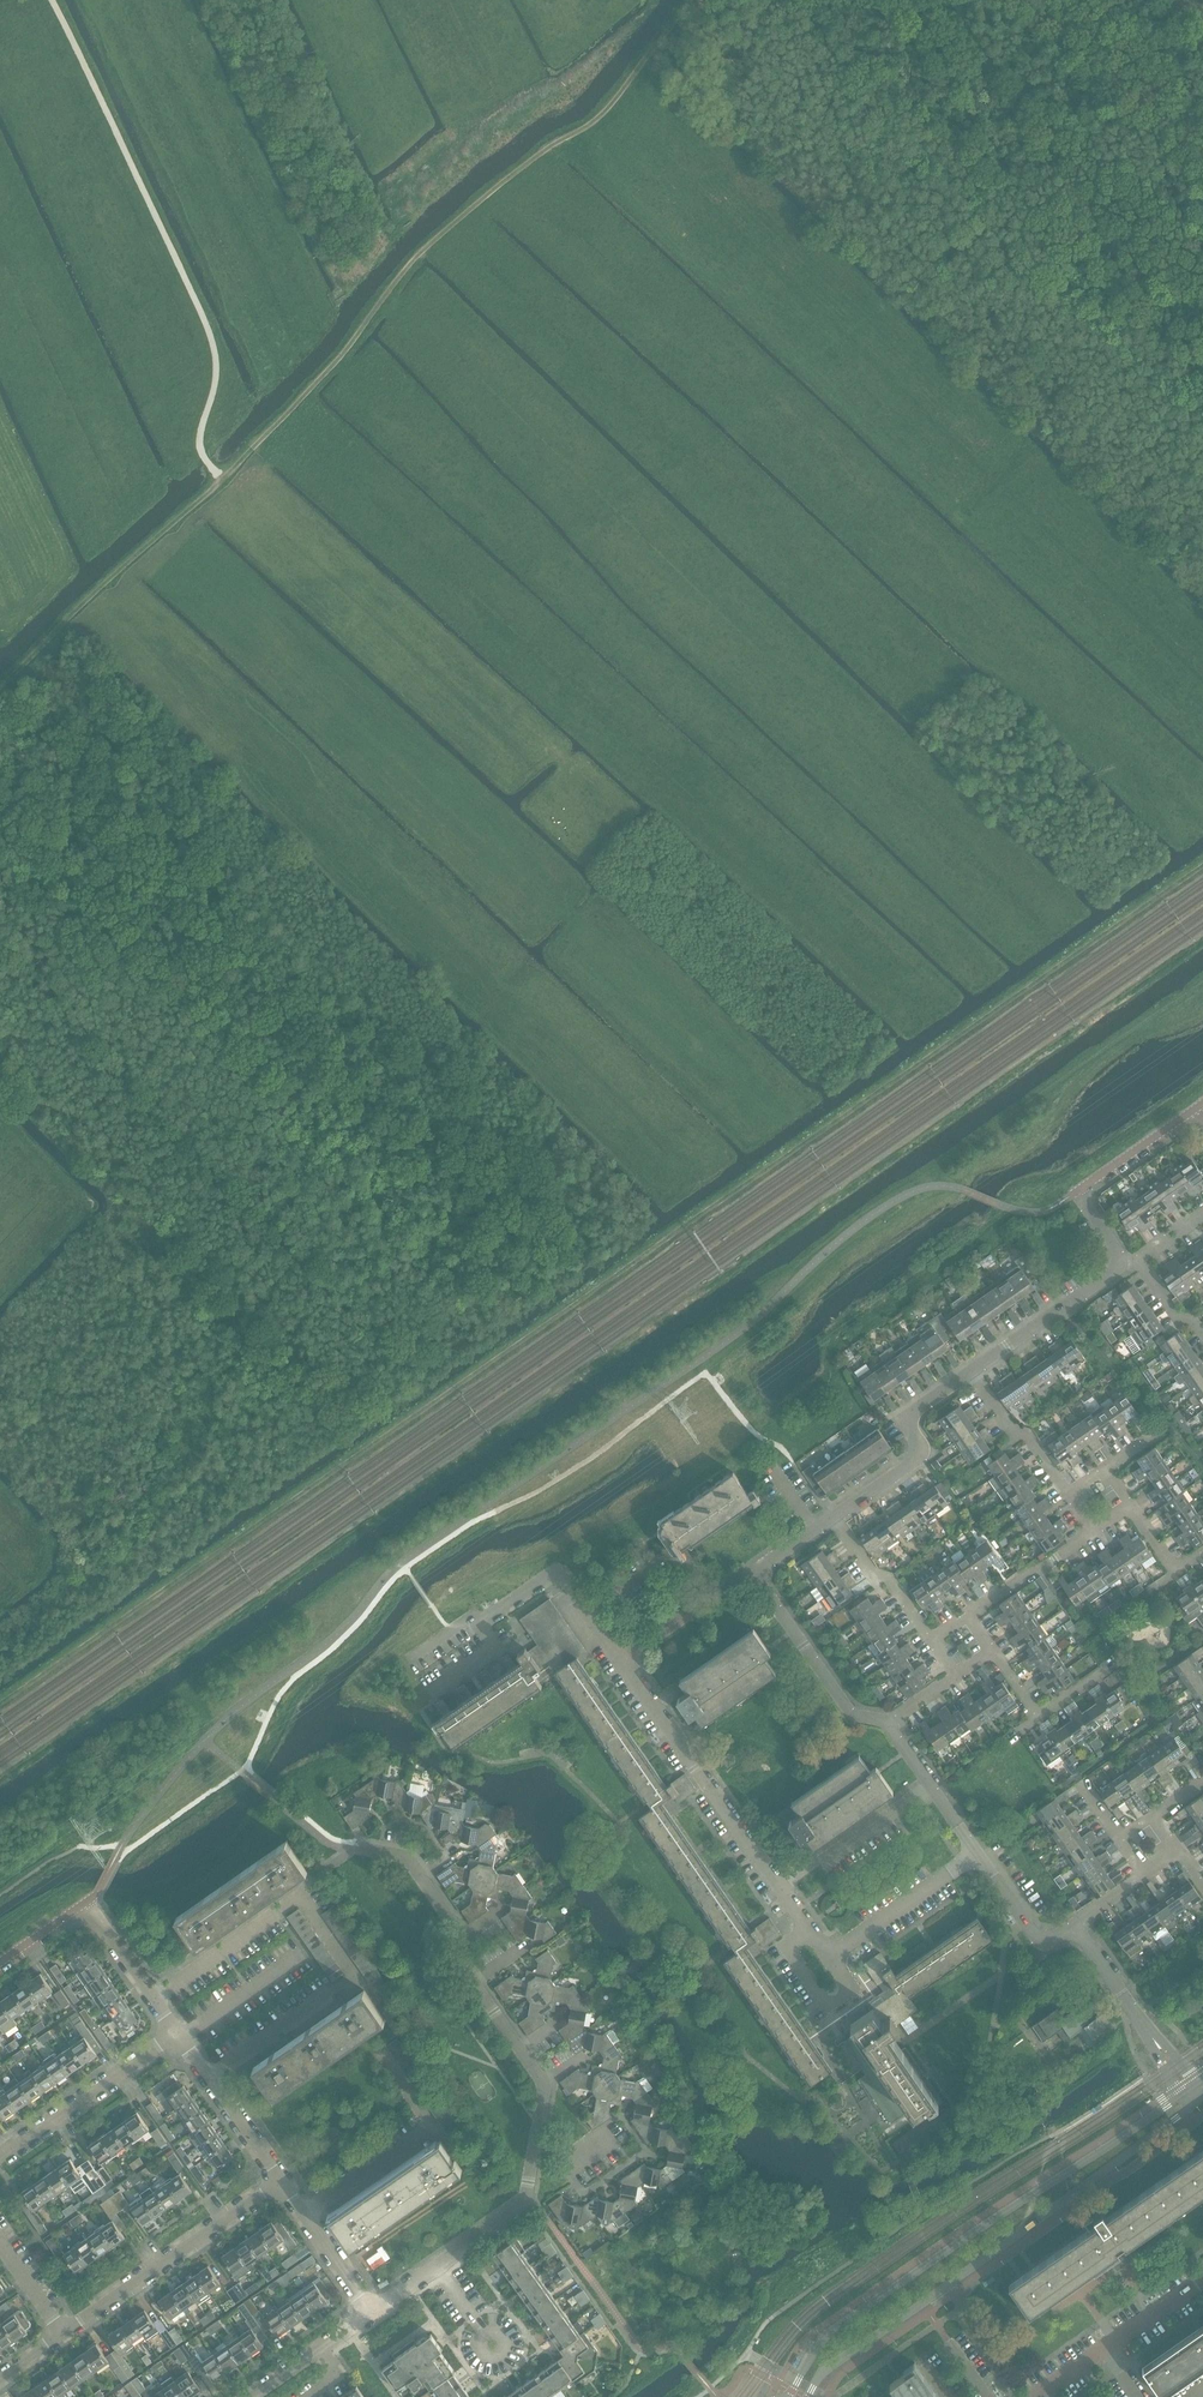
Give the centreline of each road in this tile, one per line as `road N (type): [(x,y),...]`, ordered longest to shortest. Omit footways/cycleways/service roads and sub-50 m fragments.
road 1 (track): [(1202,866),(0,1705)]
road 2 (track): [(0,683),(223,477),(457,222),(536,160)]
road 3 (track): [(223,477),(203,455),(201,436),(217,365),(213,339),(55,0)]
road 4 (tertiary): [(1190,2089),(830,2333),(790,2396)]
road 5 (tertiary): [(809,2396),(828,2366),(1198,2101)]
road 6 (residential): [(780,1889),(556,1571)]
road 7 (residential): [(886,1722),(851,1714),(753,1570),(831,1517)]
road 8 (residential): [(65,2333),(282,2183)]
road 9 (residential): [(1128,1262),(1080,1189),(1202,1104)]
road 10 (track): [(689,0),(623,94),(536,160)]
road 11 (residential): [(831,1517),(915,1457),(907,1416),(970,1372)]
road 12 (residential): [(0,2158),(175,2032)]
road 13 (residential): [(1036,2396),(1202,2280)]
road 14 (residential): [(1190,2089),(1074,1924)]
road 15 (residential): [(970,1372),(1128,1262)]
road 16 (residential): [(282,2183),(175,2032)]
road 17 (residential): [(929,1786),(780,1889)]
road 18 (residential): [(829,1959),(977,1856)]
road 19 (residential): [(811,1933),(787,1949),(826,2006),(851,1990),(829,1959)]
road 20 (residential): [(440,2266),(525,2201),(535,2147)]
road 21 (residential): [(831,1517),(931,1641)]
road 22 (residential): [(372,2313),(282,2183)]
road 23 (residential): [(1069,1494),(970,1372)]
road 24 (residential): [(175,2032),(84,1904)]
road 25 (residential): [(968,1616),(1093,1531)]
road 26 (residential): [(458,1937),(407,1857),(353,1850)]
road 27 (residential): [(1074,1924),(1053,1939),(1032,1936),(977,1856)]

